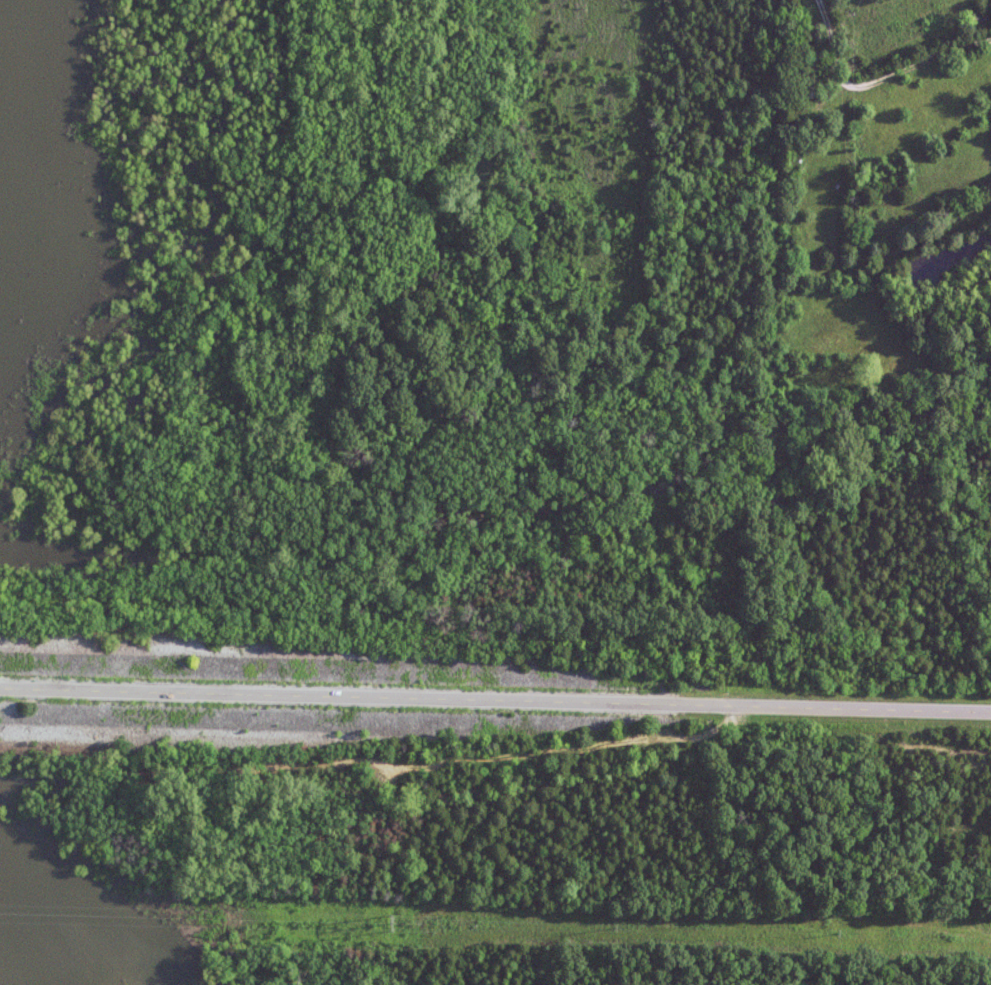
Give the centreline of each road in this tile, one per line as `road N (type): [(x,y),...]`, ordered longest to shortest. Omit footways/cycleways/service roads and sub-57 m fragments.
road 1 (secondary): [(990,714),(0,690)]

